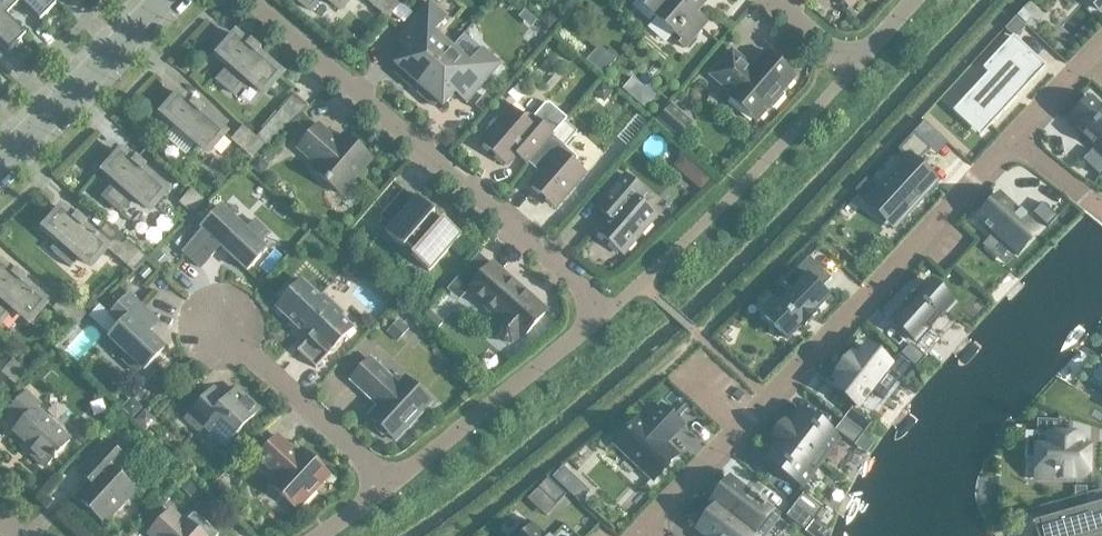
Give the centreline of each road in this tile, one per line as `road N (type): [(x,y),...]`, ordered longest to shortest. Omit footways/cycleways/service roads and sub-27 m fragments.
road 1 (residential): [(385,488),(606,310),(247,0)]
road 2 (residential): [(1012,138),(645,531)]
road 3 (residential): [(0,168),(166,0)]
road 4 (residential): [(385,488),(219,326)]
road 5 (residential): [(1101,52),(1012,138)]

